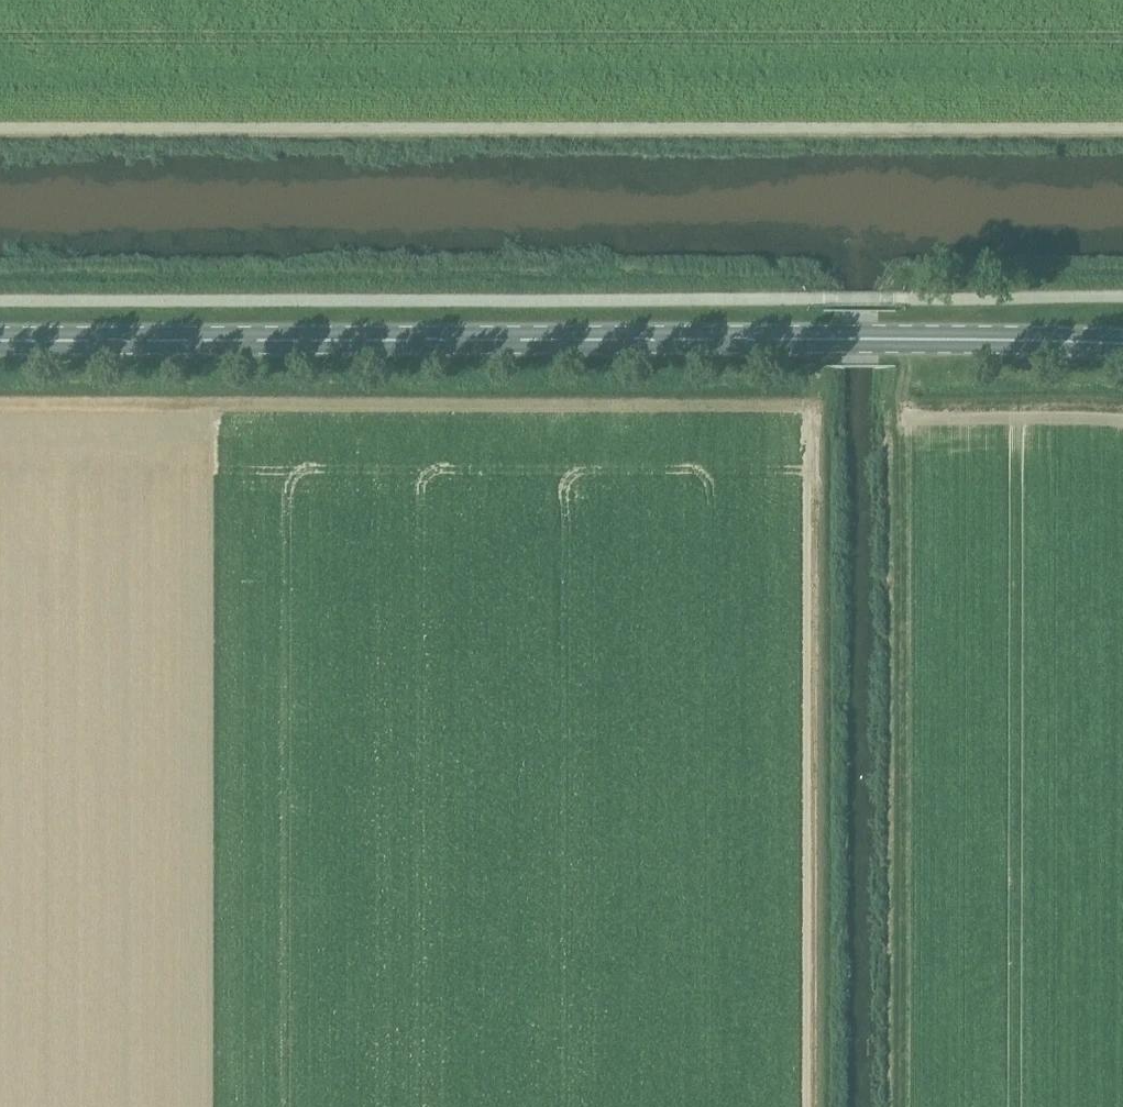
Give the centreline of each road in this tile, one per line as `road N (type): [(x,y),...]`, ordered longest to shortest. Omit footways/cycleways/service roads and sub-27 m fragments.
road 1 (secondary): [(1122,343),(0,340)]

